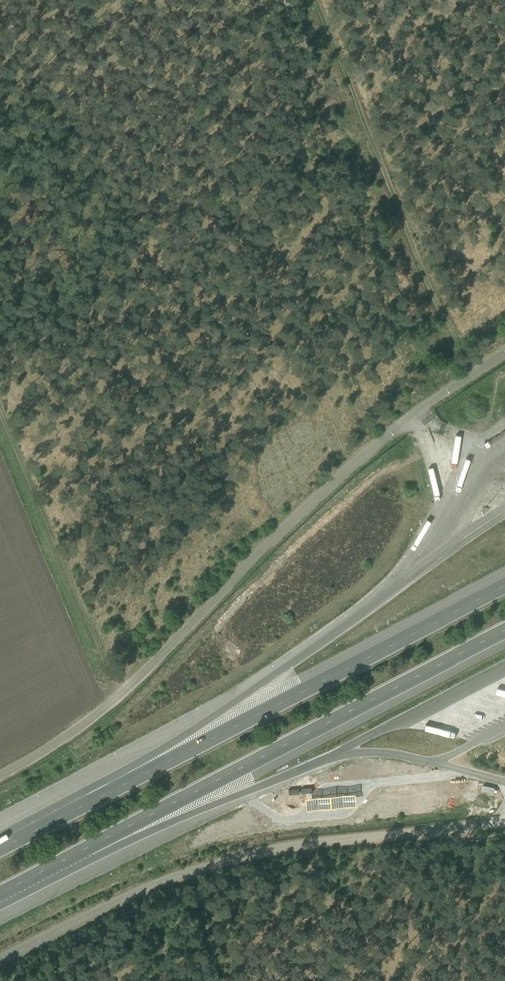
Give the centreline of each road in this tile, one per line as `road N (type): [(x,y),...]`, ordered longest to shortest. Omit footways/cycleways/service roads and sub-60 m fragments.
road 1 (unclassified): [(411,418),(333,482),(124,693),(0,774)]
road 2 (motorway): [(99,840),(504,630)]
road 3 (motorway): [(504,582),(130,777)]
road 4 (motorway): [(444,546),(294,661),(155,748),(130,777)]
road 5 (motorway): [(130,777),(0,845)]
road 6 (motorway): [(99,840),(117,845),(219,801)]

